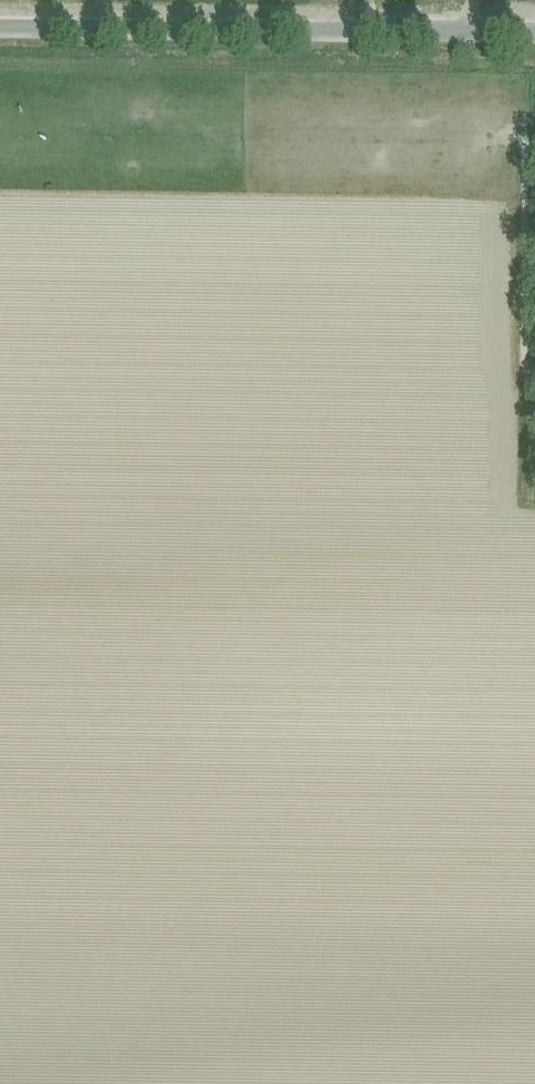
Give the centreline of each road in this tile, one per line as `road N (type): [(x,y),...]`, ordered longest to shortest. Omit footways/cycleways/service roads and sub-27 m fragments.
road 1 (unclassified): [(0,26),(534,33)]

